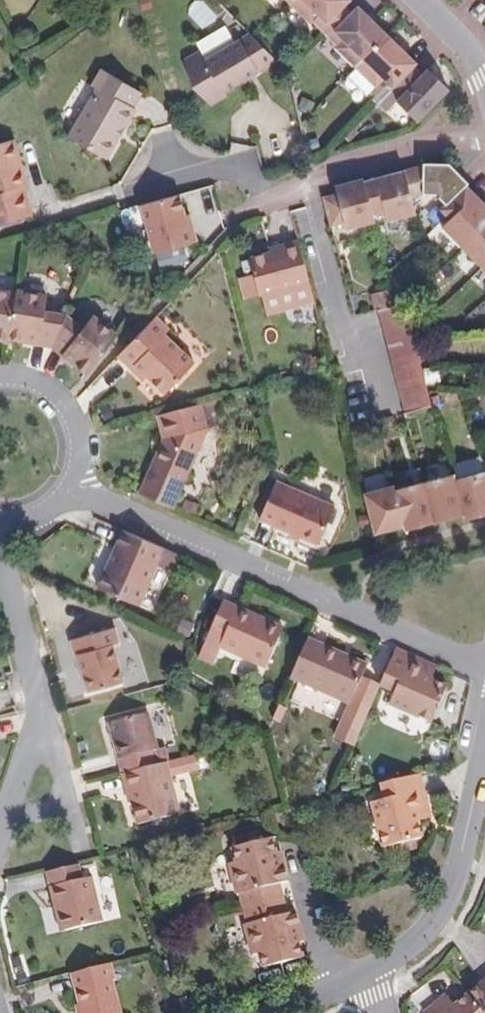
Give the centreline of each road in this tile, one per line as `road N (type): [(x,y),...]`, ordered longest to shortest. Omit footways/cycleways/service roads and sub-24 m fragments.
road 1 (residential): [(484,668),(70,486)]
road 2 (residential): [(478,786),(440,908),(424,932),(372,970)]
road 3 (residential): [(113,196),(240,166),(254,194),(298,182)]
road 4 (residential): [(298,182),(335,322),(361,367)]
road 5 (residential): [(298,182),(484,137)]
road 6 (residential): [(0,377),(25,379),(64,404),(79,444),(70,486)]
road 7 (residential): [(0,552),(39,704)]
road 8 (residential): [(39,704),(1,822)]

